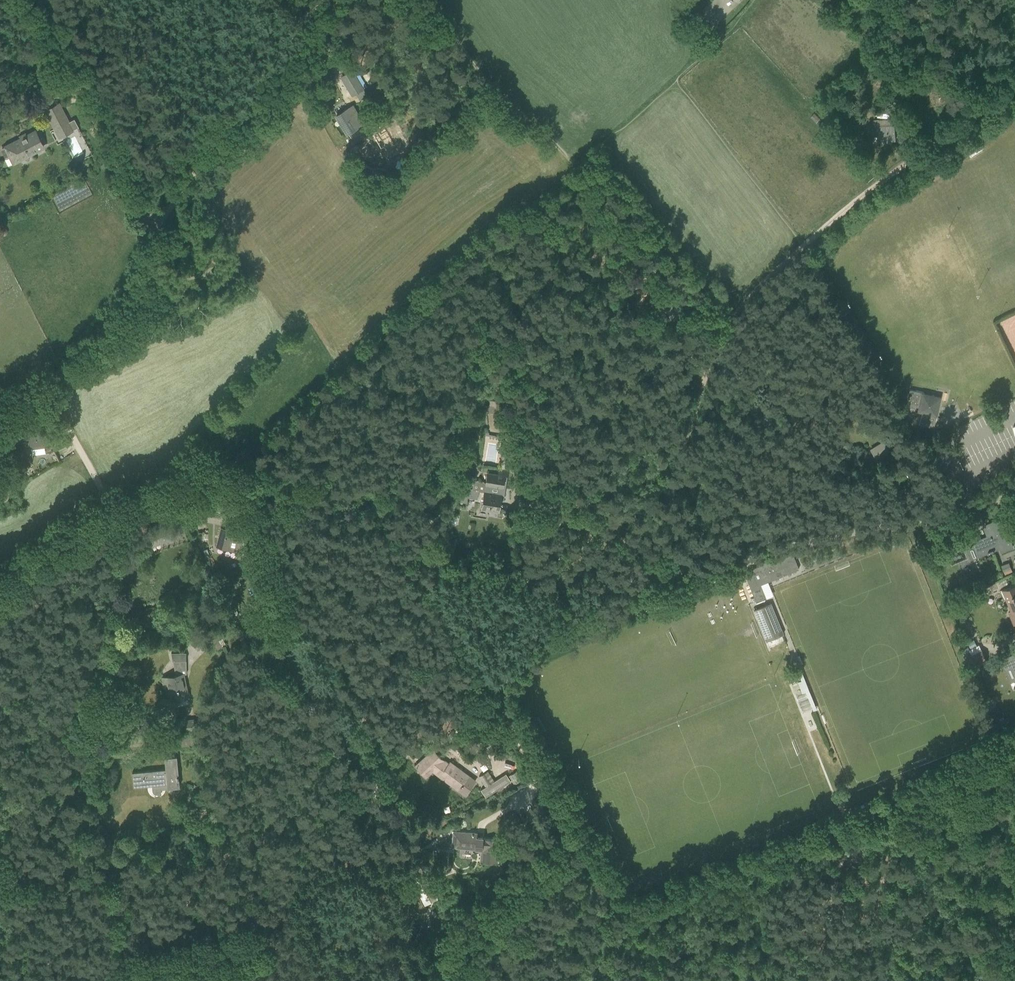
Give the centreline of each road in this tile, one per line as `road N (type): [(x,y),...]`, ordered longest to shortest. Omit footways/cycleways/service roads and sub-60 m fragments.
road 1 (unclassified): [(647,577),(711,361),(746,301),(912,161),(1014,90)]
road 2 (track): [(563,830),(498,685),(379,517),(312,474),(238,464)]
road 3 (track): [(71,362),(109,322),(187,181),(325,0)]
road 4 (track): [(0,925),(94,666),(116,514)]
road 5 (unclassified): [(1006,497),(647,577)]
road 6 (track): [(238,464),(116,514),(62,415)]
road 7 (unclassified): [(415,566),(535,583),(609,583)]
road 8 (track): [(458,980),(548,872),(563,830)]
road 9 (track): [(648,980),(621,911),(563,830)]
road 10 (unclassified): [(609,583),(498,685)]
road 11 (track): [(0,589),(116,514)]

